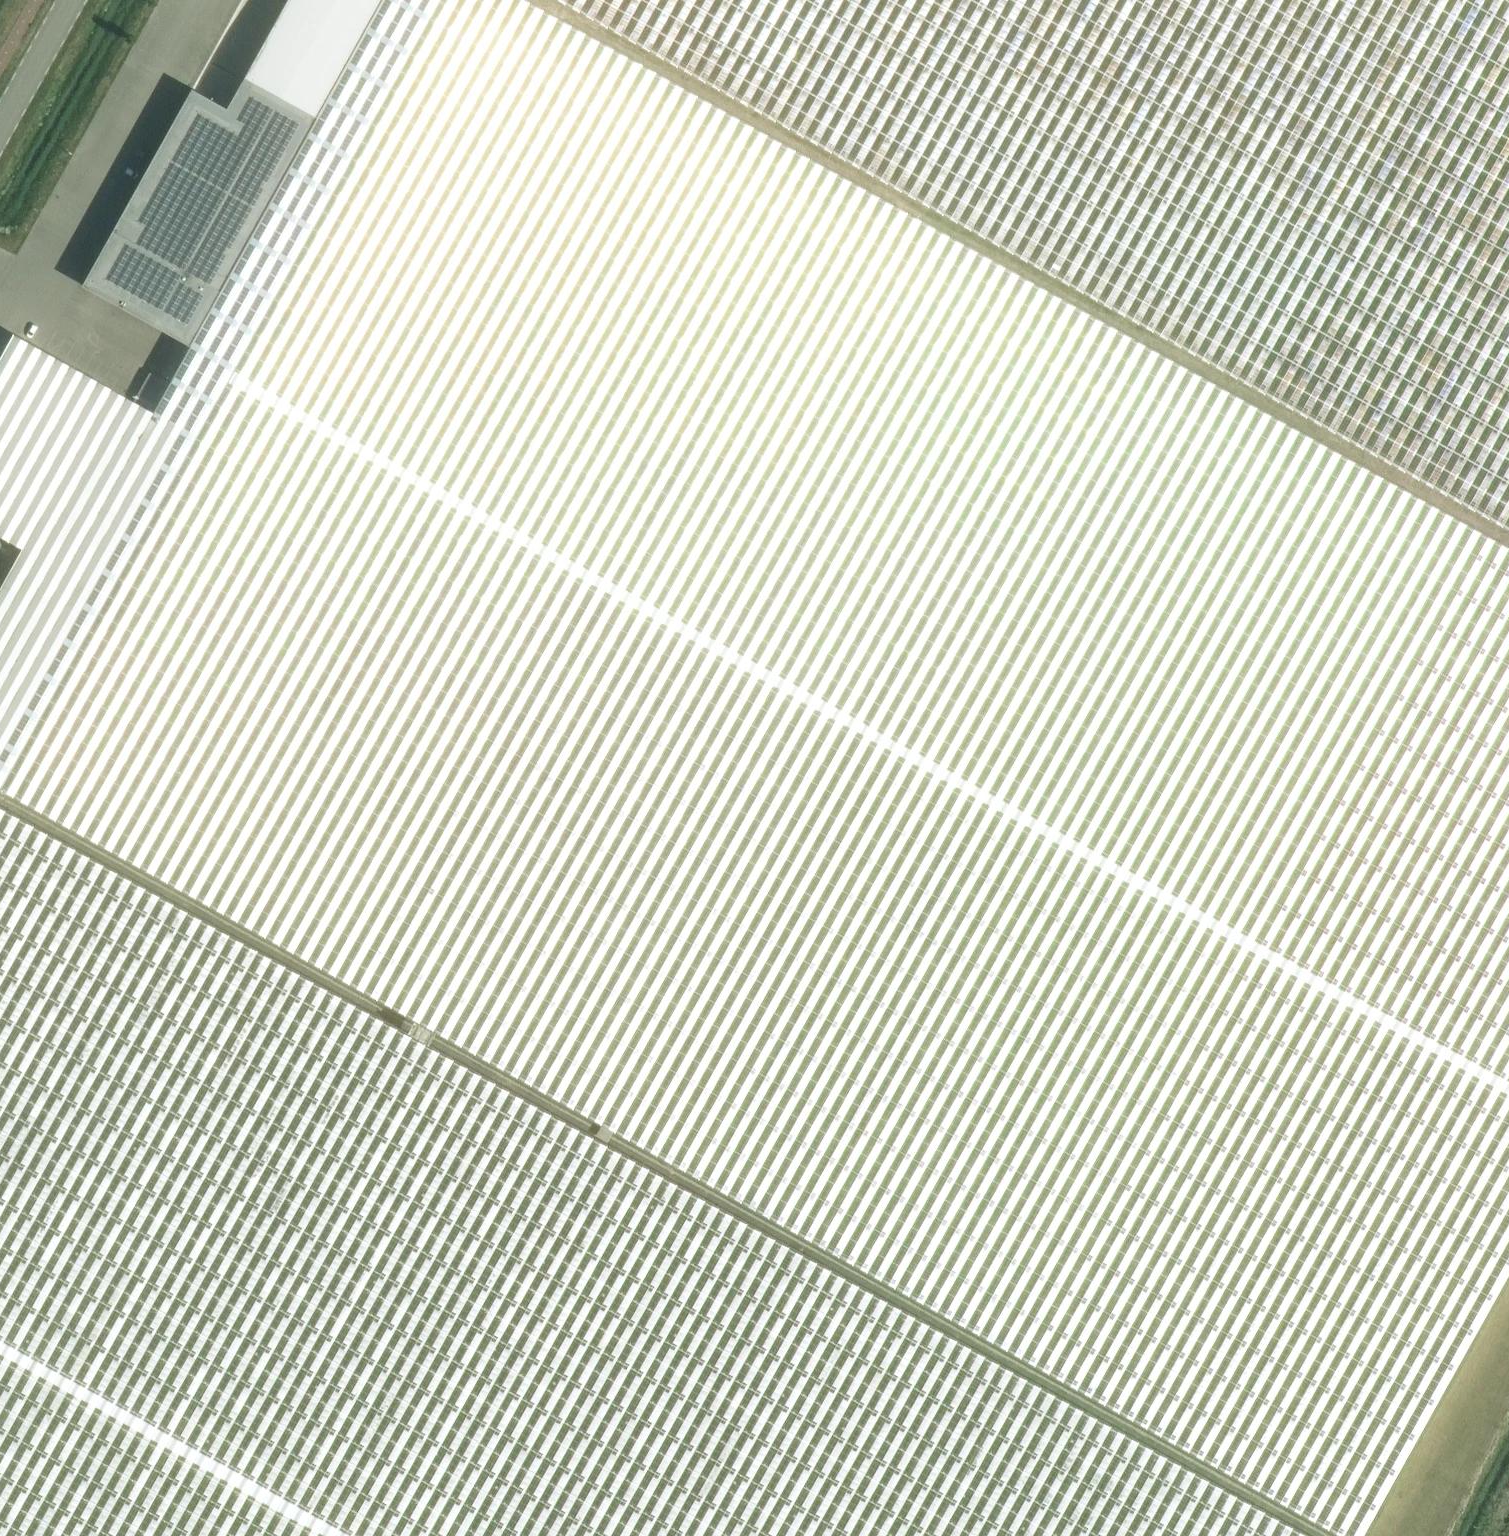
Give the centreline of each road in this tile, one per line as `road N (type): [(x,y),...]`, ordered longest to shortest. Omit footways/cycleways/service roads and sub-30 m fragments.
road 1 (unclassified): [(0,128),(72,0)]

